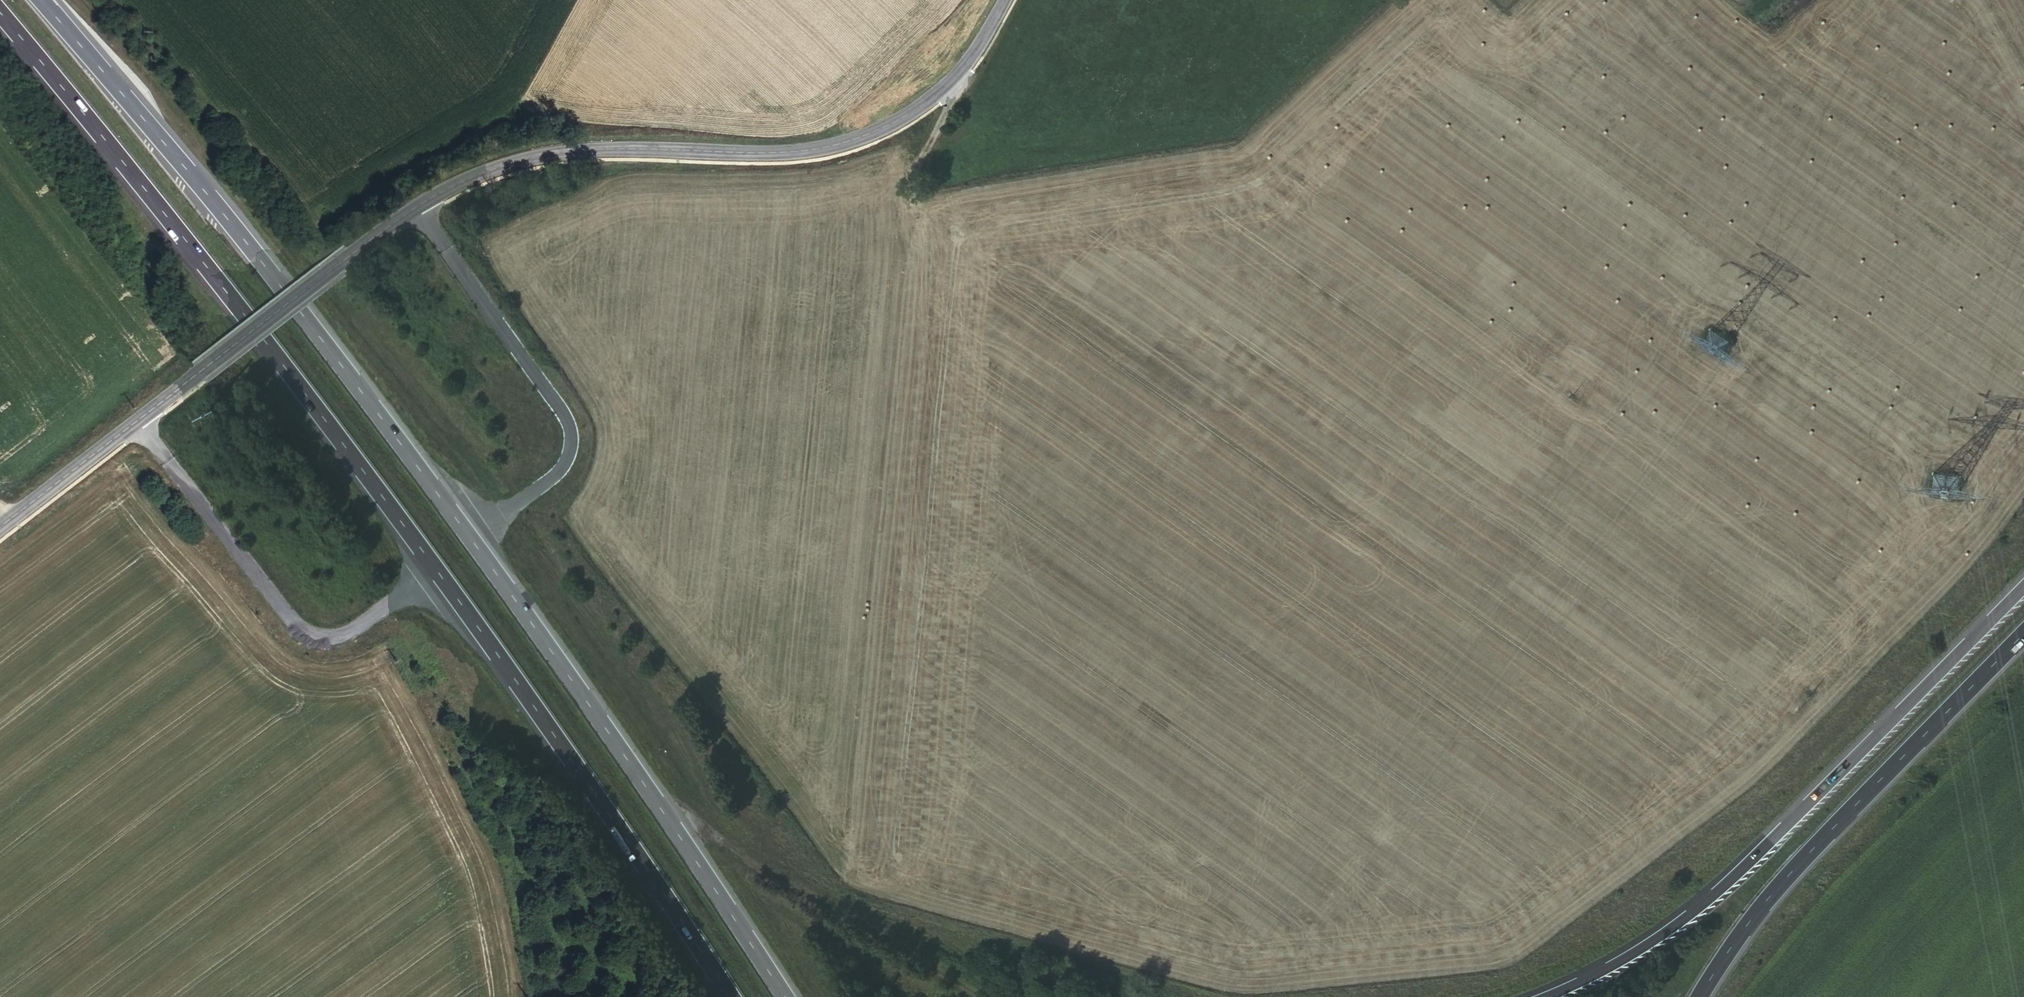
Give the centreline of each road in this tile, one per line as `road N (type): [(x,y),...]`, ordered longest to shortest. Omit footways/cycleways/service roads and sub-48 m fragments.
road 1 (motorway): [(785,996),(395,436),(167,142),(45,0)]
road 2 (motorway): [(0,11),(358,464),(730,996)]
road 3 (tertiary): [(0,528),(378,236),(478,173),(545,155),(796,154),(864,140),(952,81),(1003,0)]
road 4 (motorway): [(2023,586),(1709,899),(1625,958),(1546,996)]
road 5 (motorway): [(1699,996),(1779,885),(2023,634)]

